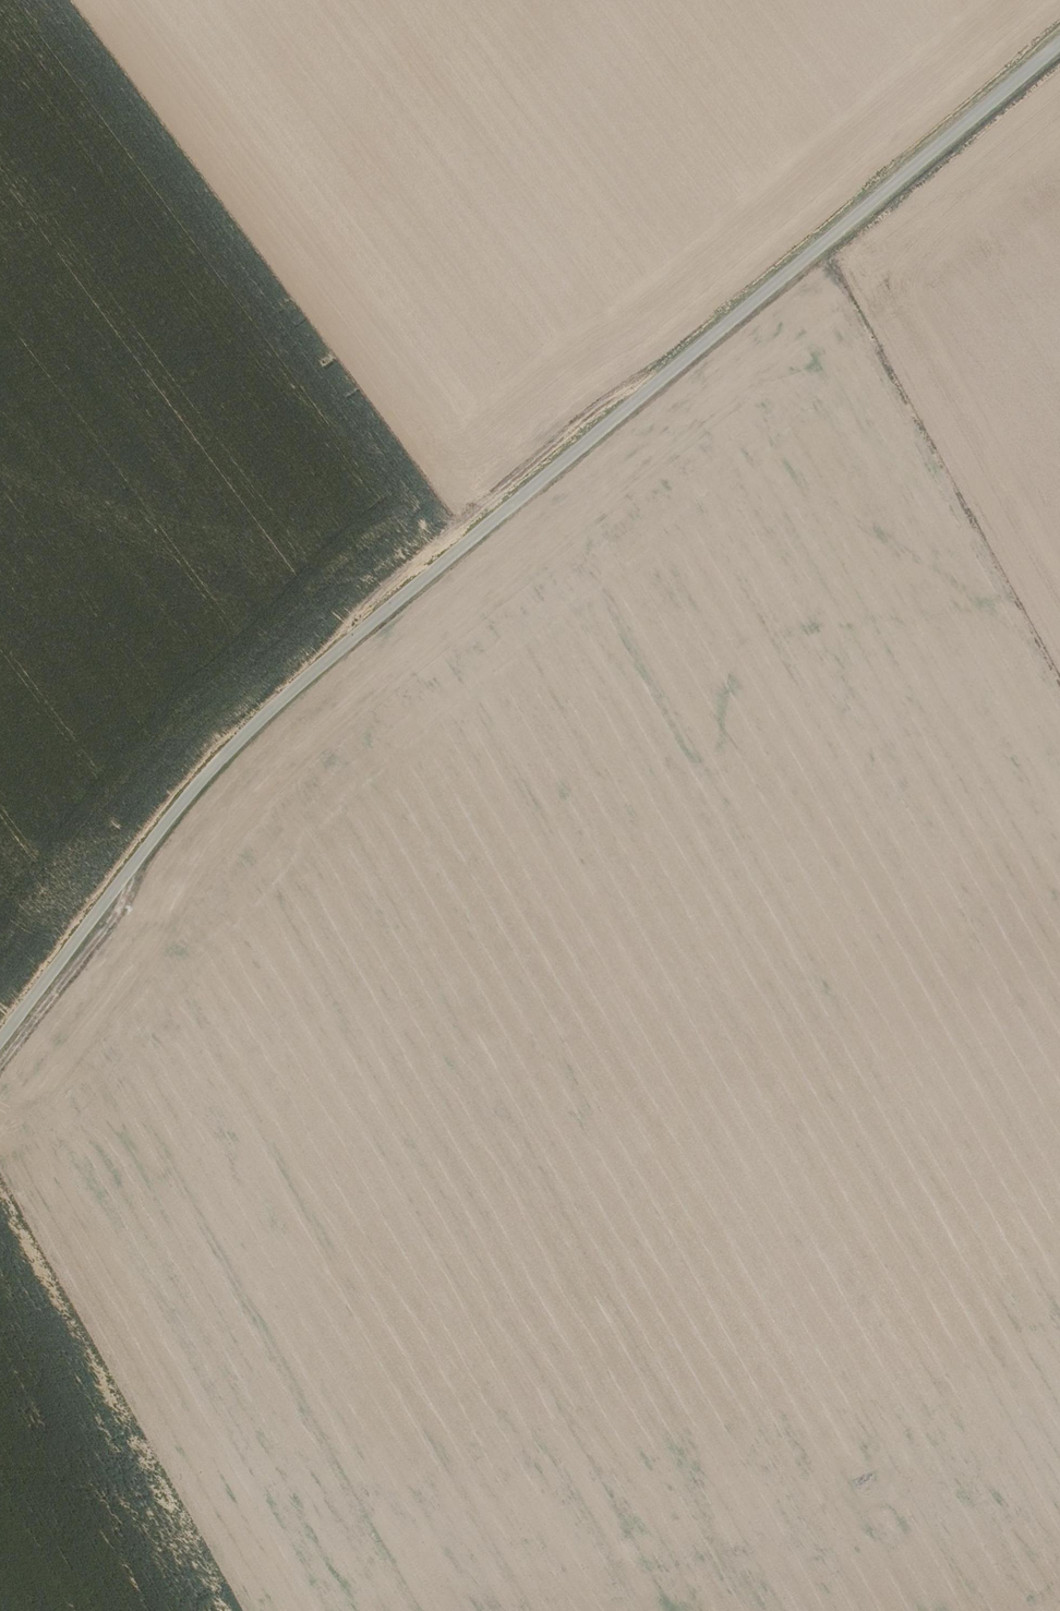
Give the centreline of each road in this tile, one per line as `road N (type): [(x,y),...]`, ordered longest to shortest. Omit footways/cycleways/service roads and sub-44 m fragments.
road 1 (track): [(0,1040),(170,816),(251,726),(1059,42)]

